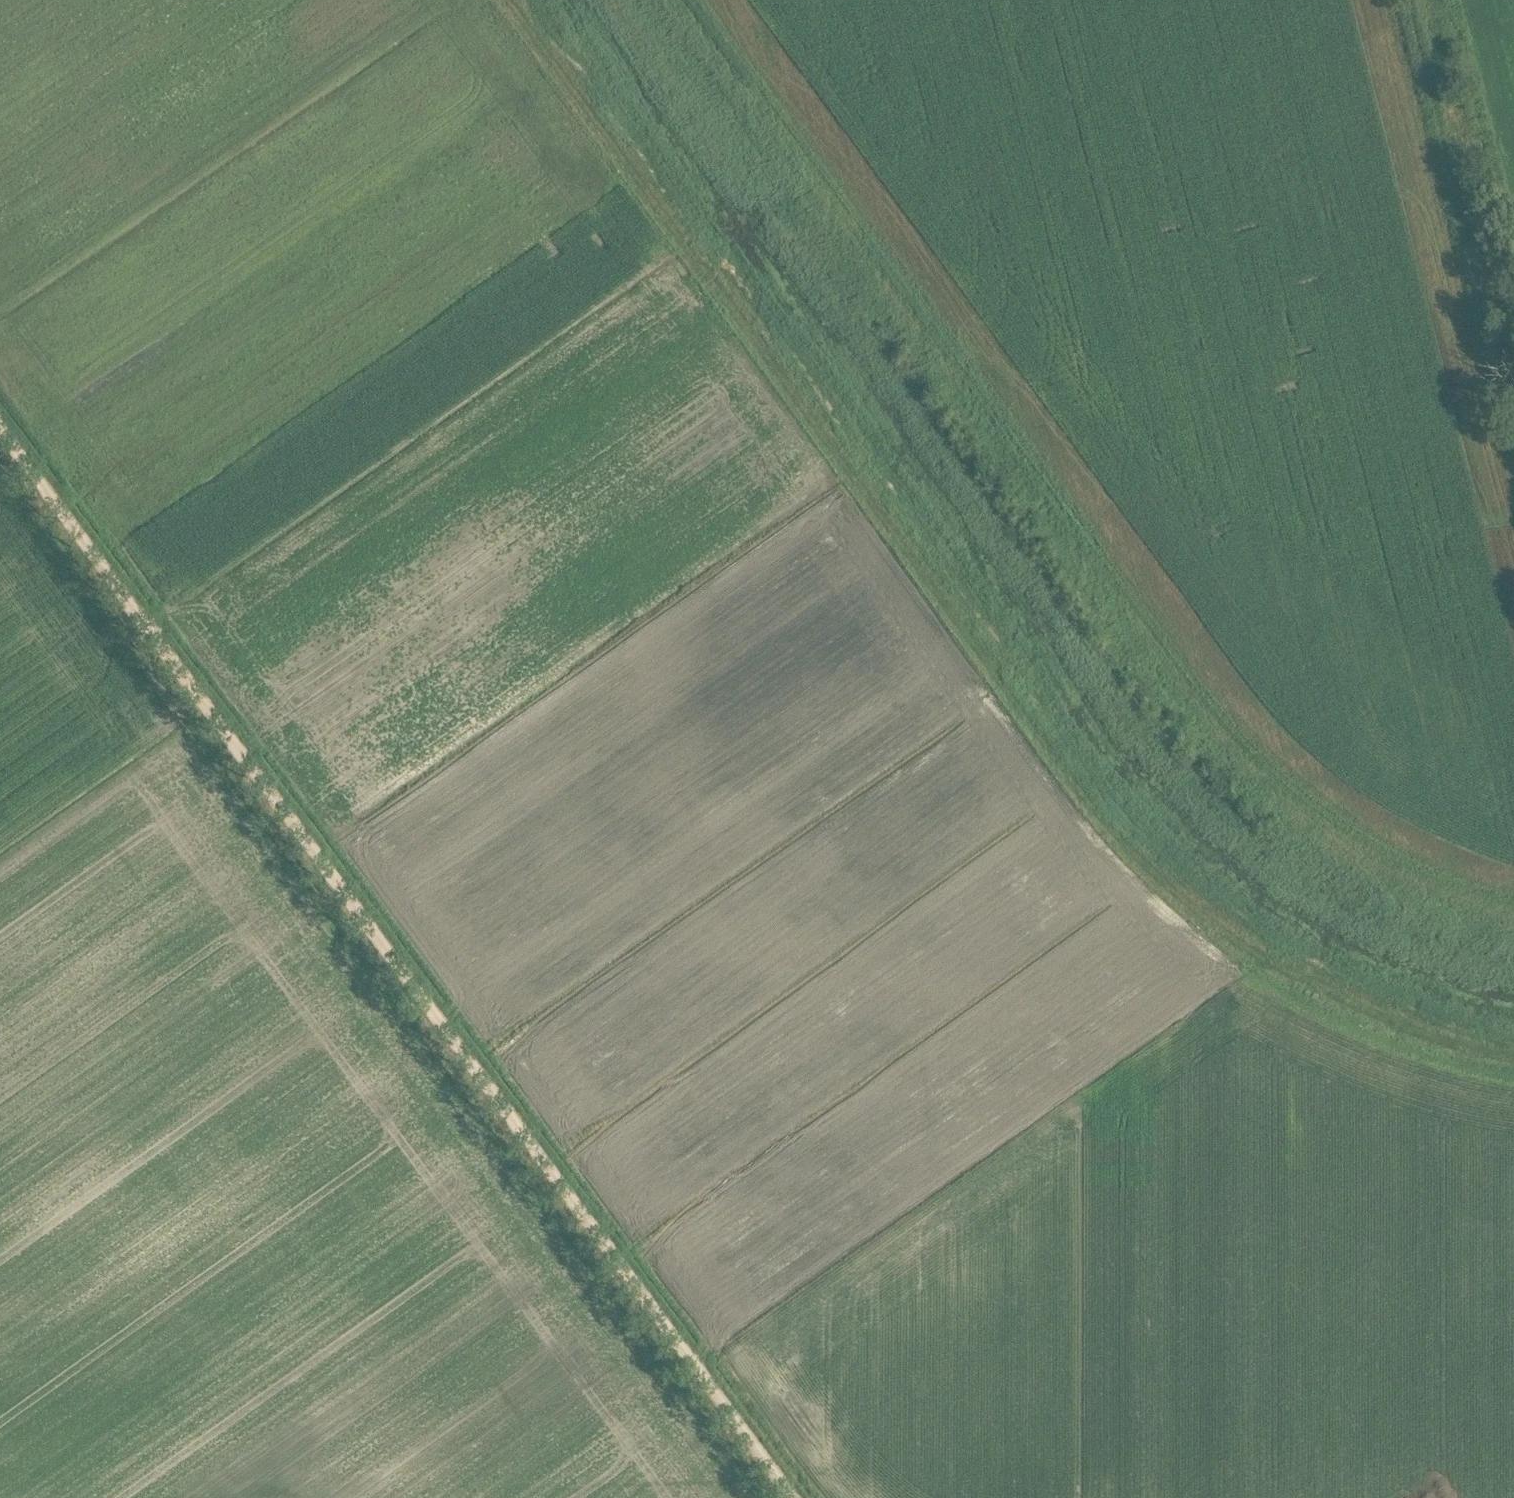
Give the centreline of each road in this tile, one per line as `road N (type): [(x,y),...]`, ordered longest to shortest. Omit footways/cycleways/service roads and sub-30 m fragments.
road 1 (unclassified): [(808,1497),(0,410)]

